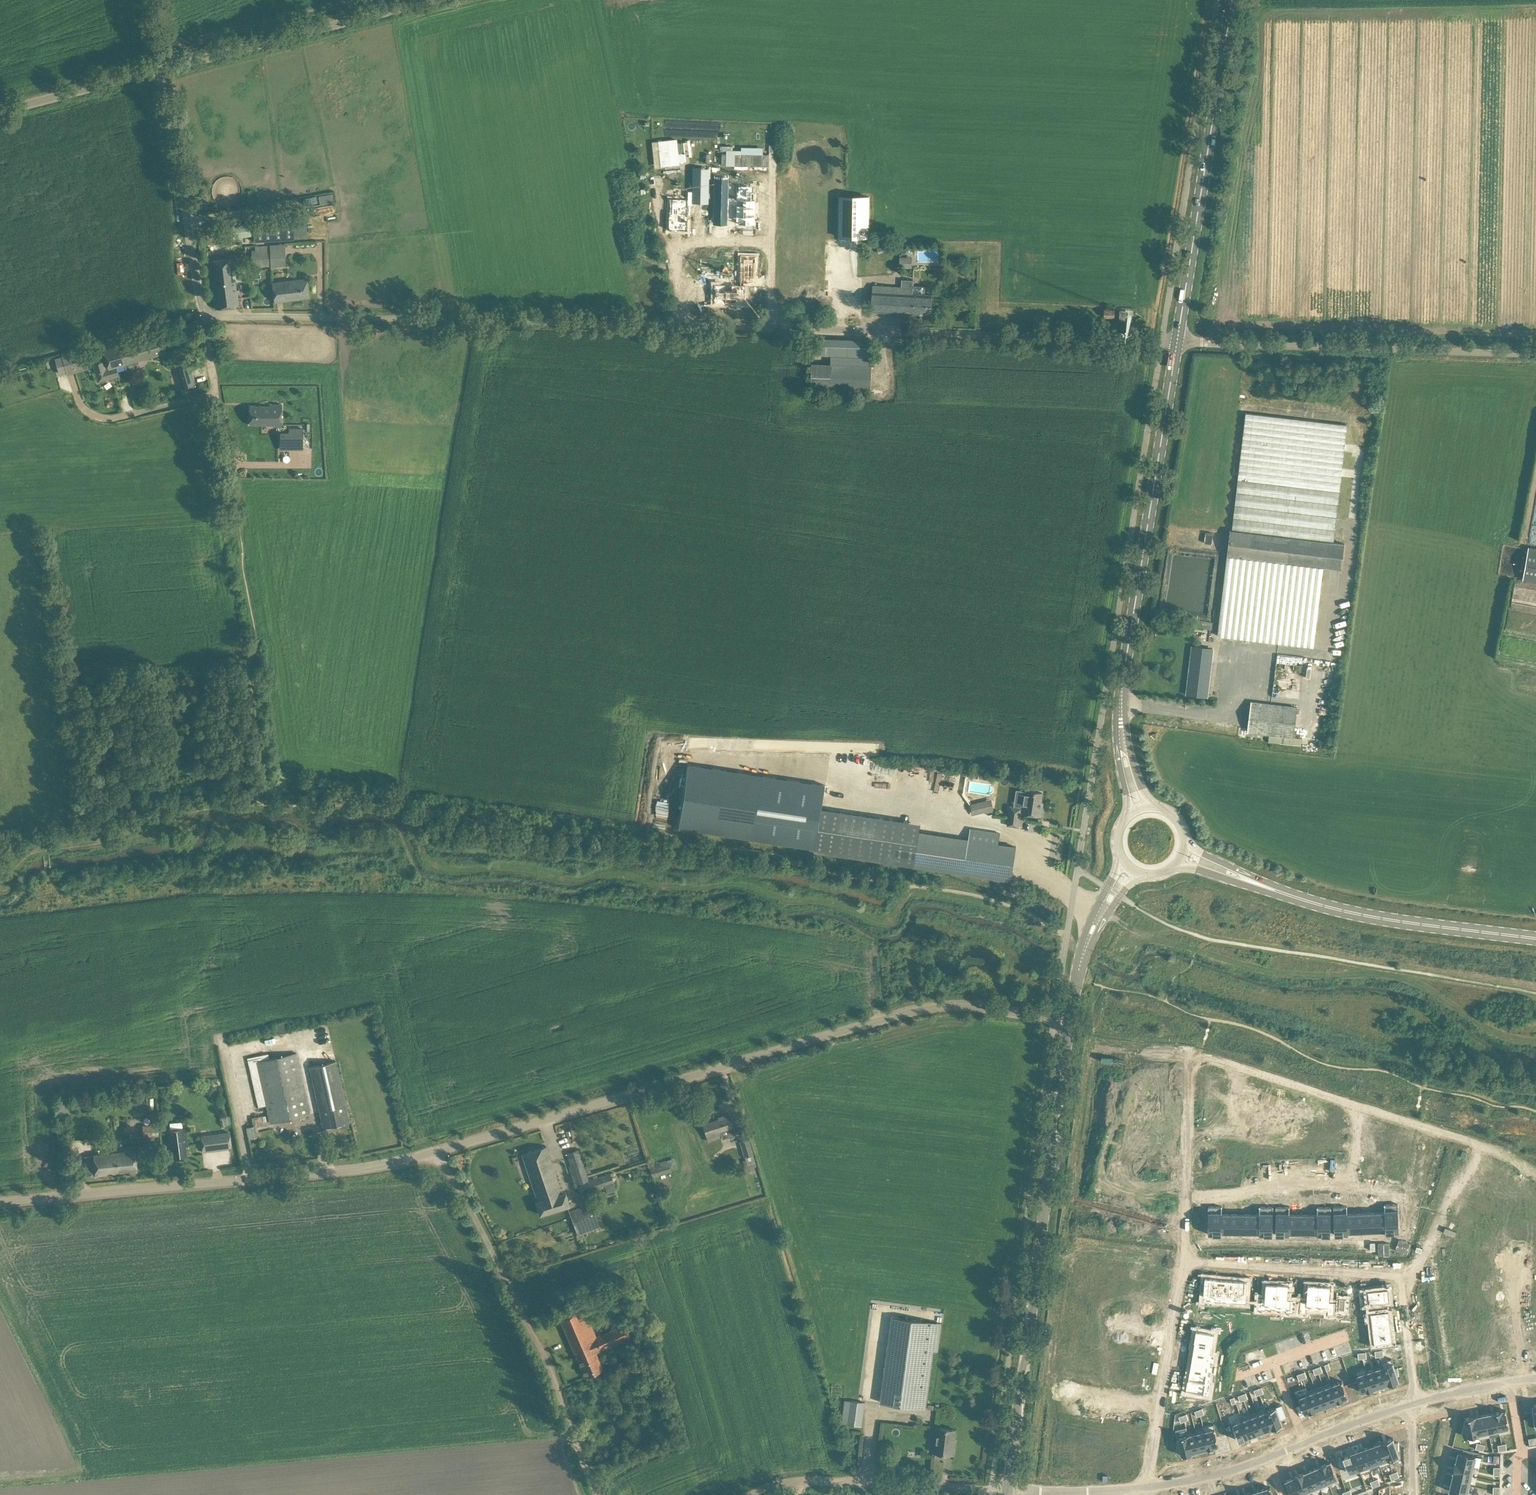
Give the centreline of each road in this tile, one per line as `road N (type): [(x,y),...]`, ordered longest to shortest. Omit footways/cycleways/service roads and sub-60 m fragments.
road 1 (track): [(920,886),(881,918),(744,883),(466,873),(428,860),(394,810),(336,811),(317,819),(263,803),(29,853),(0,882)]
road 2 (unclassified): [(1179,342),(205,313)]
road 3 (unclassified): [(437,1151),(909,1011),(958,1006),(1070,1020)]
road 4 (tertiary): [(1008,1494),(1070,1020)]
road 5 (unclassified): [(0,1203),(336,1173),(437,1151)]
road 6 (secondary): [(1121,744),(1120,697),(1179,342)]
road 7 (unclassified): [(437,1151),(507,1281),(599,1494)]
road 8 (unclassified): [(1535,352),(1179,342)]
road 9 (secondary): [(1179,342),(1233,0)]
road 10 (secondary): [(1535,939),(1368,918),(1240,879)]
road 11 (residential): [(1069,1225),(1095,1031),(1195,1054)]
road 12 (residential): [(1195,1054),(1479,1145)]
road 13 (residential): [(1409,1403),(1231,1469),(1143,1488)]
road 14 (unclassified): [(161,69),(429,0)]
road 15 (residential): [(1028,1493),(1069,1225)]
road 16 (unclassified): [(744,1494),(798,1481),(1008,1494)]
road 17 (unclassified): [(205,313),(161,69)]
road 18 (residential): [(1143,1488),(1183,1259)]
road 19 (residential): [(1183,1259),(1402,1279)]
road 20 (residential): [(1183,1259),(1195,1054)]
road 21 (unclassified): [(0,111),(161,69)]
road 22 (residential): [(1402,1279),(1413,1273),(1479,1145)]
road 23 (residential): [(211,352),(229,480)]
road 24 (residential): [(1535,1378),(1409,1403)]
road 25 (residential): [(1402,1279),(1409,1403)]

